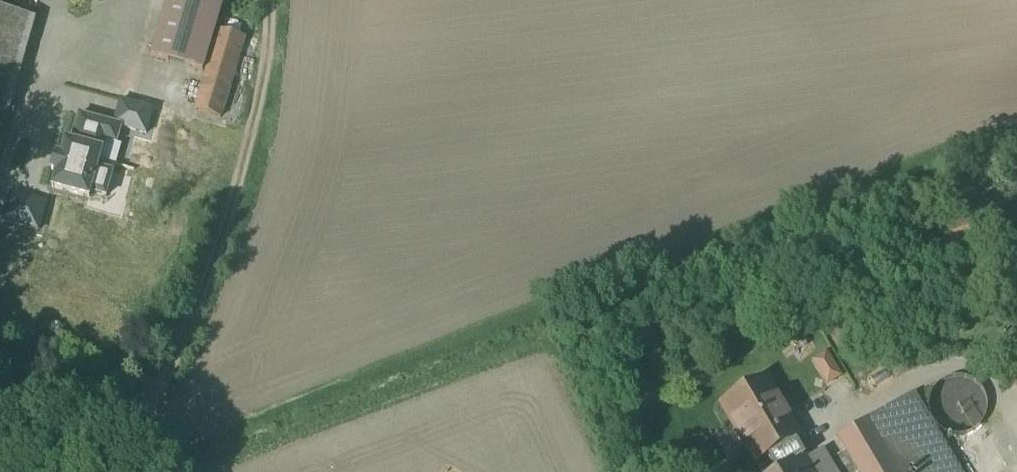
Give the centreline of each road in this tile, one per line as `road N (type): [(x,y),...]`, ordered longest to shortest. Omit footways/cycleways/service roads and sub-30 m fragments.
road 1 (track): [(0,383),(127,408),(163,391),(236,191),(269,0)]
road 2 (track): [(891,392),(967,365),(1000,367),(1016,346)]

